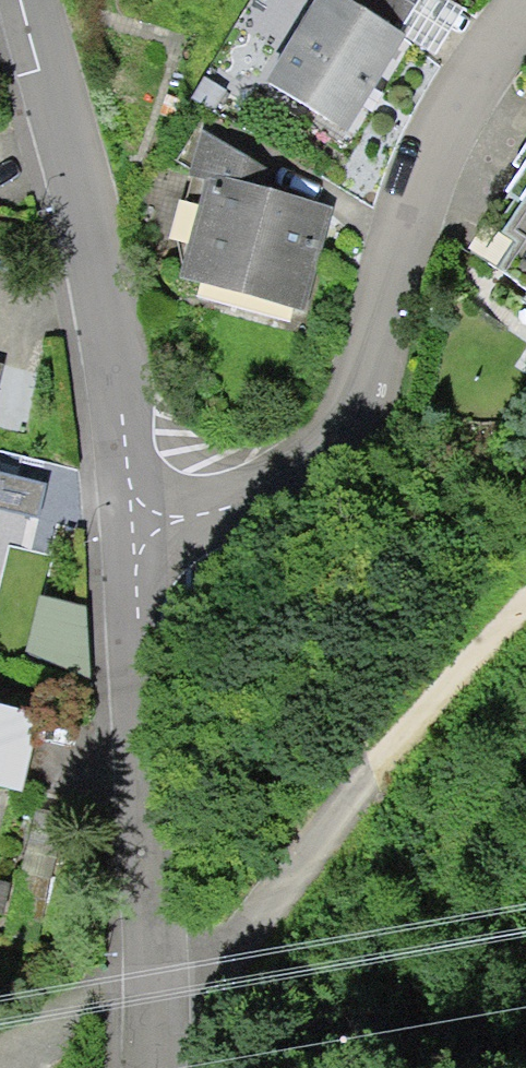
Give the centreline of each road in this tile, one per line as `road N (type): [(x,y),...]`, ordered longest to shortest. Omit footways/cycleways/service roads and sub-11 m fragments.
road 1 (residential): [(514,0),(455,86),(297,451),(114,564)]
road 2 (residential): [(13,0),(114,564)]
road 3 (track): [(154,996),(256,919),(383,751),(525,607)]
road 4 (residential): [(114,564),(154,996),(144,1067)]

